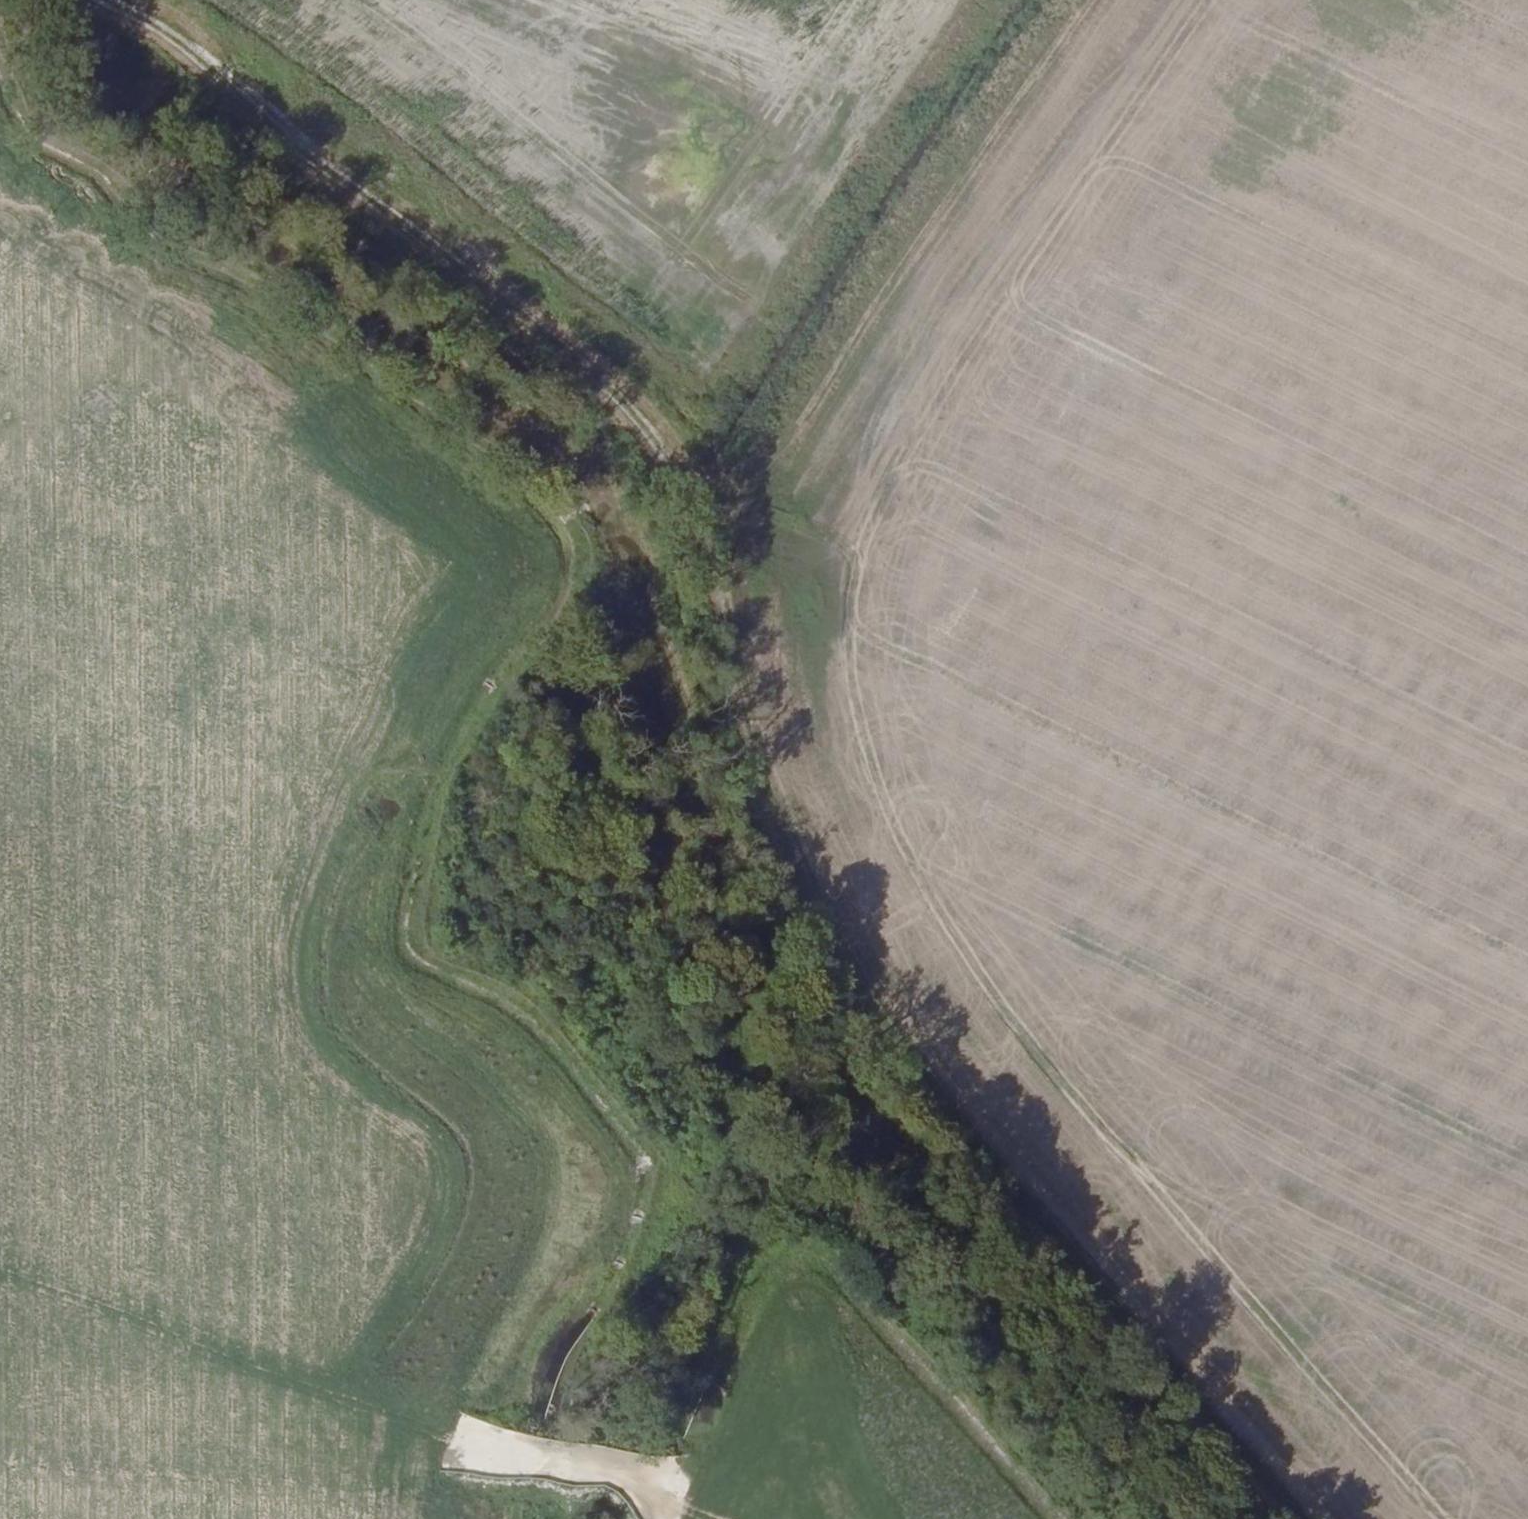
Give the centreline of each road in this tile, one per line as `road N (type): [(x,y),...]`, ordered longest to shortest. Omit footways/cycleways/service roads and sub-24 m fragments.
road 1 (track): [(113,0),(191,51),(530,319),(643,418),(725,509)]
road 2 (track): [(684,1518),(655,1486),(454,1440),(0,1393)]

